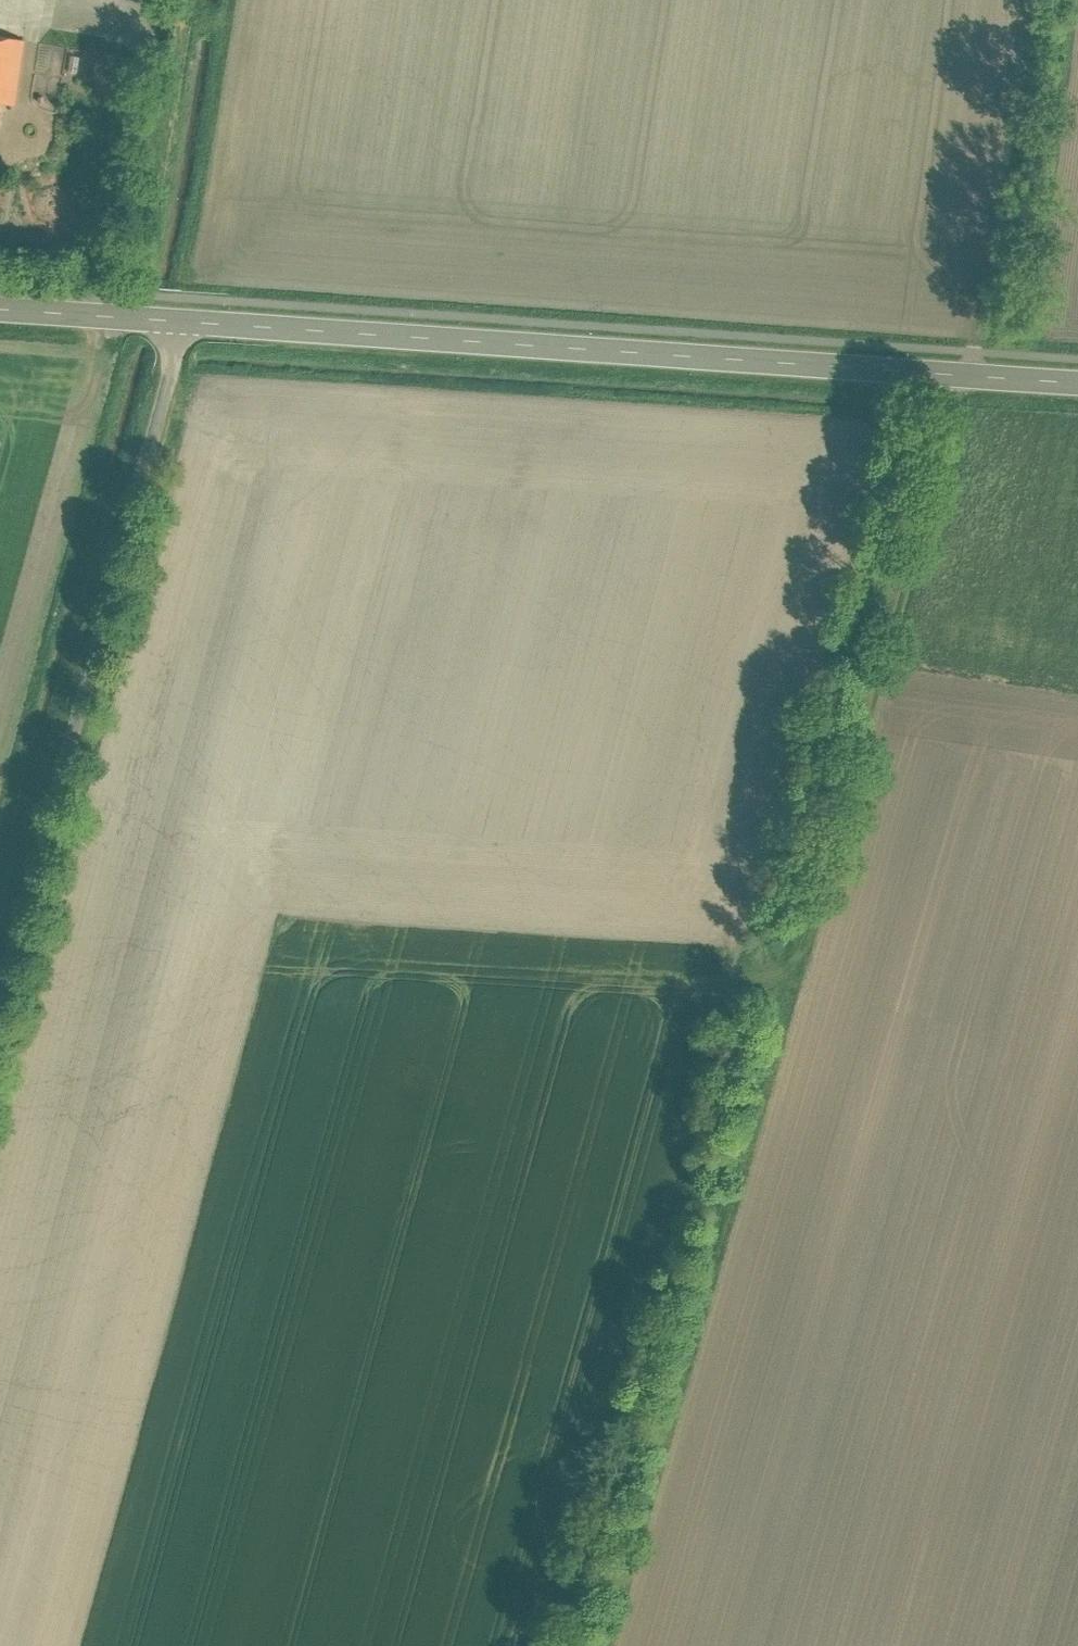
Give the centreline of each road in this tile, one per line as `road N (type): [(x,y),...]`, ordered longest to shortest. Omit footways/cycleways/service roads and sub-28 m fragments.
road 1 (tertiary): [(1077,379),(185,320)]
road 2 (unclassified): [(185,320),(0,1003)]
road 3 (tertiary): [(185,320),(0,308)]

